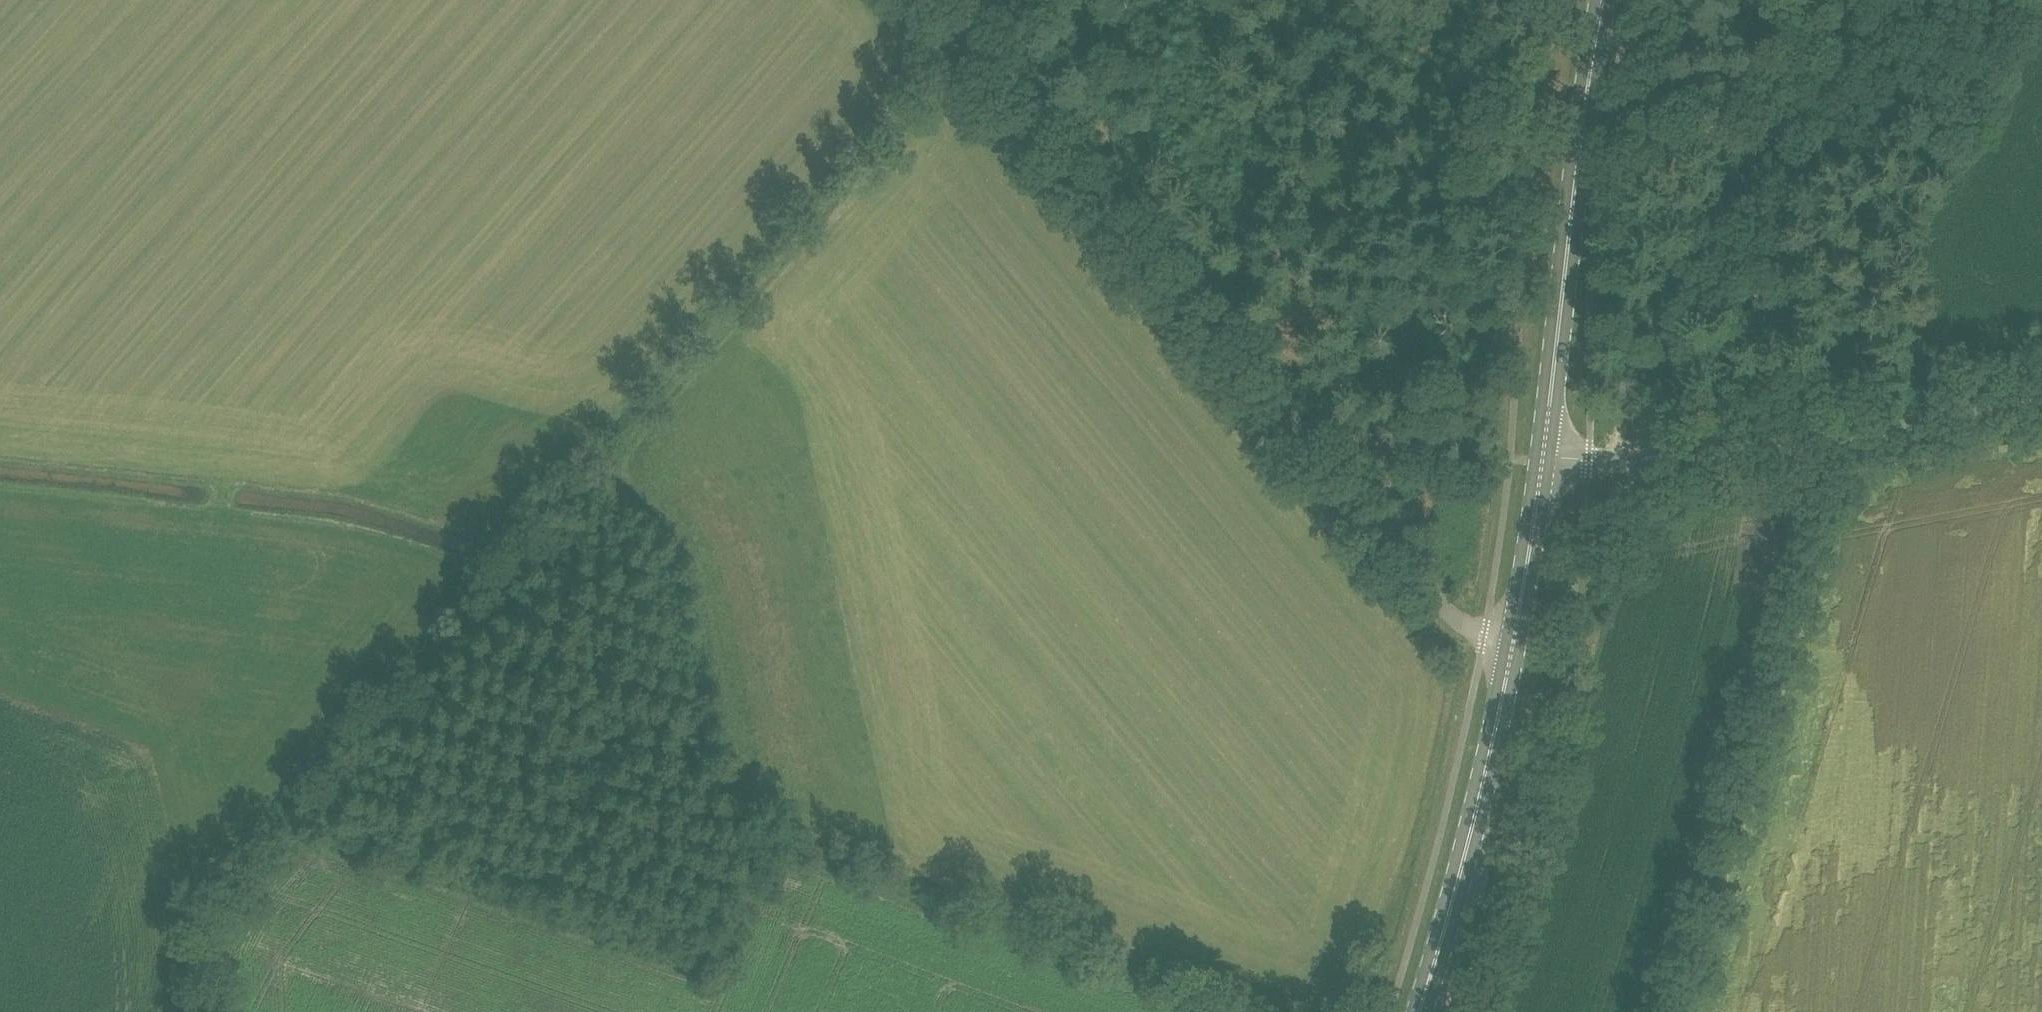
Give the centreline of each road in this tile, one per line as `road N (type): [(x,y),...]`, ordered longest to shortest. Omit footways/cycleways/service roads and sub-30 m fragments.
road 1 (secondary): [(1421,1011),(1475,837),(1546,466)]
road 2 (unclassified): [(1546,466),(1704,456),(2041,395)]
road 3 (secondary): [(1546,466),(1607,0)]
road 4 (unclassified): [(1224,343),(934,0)]

